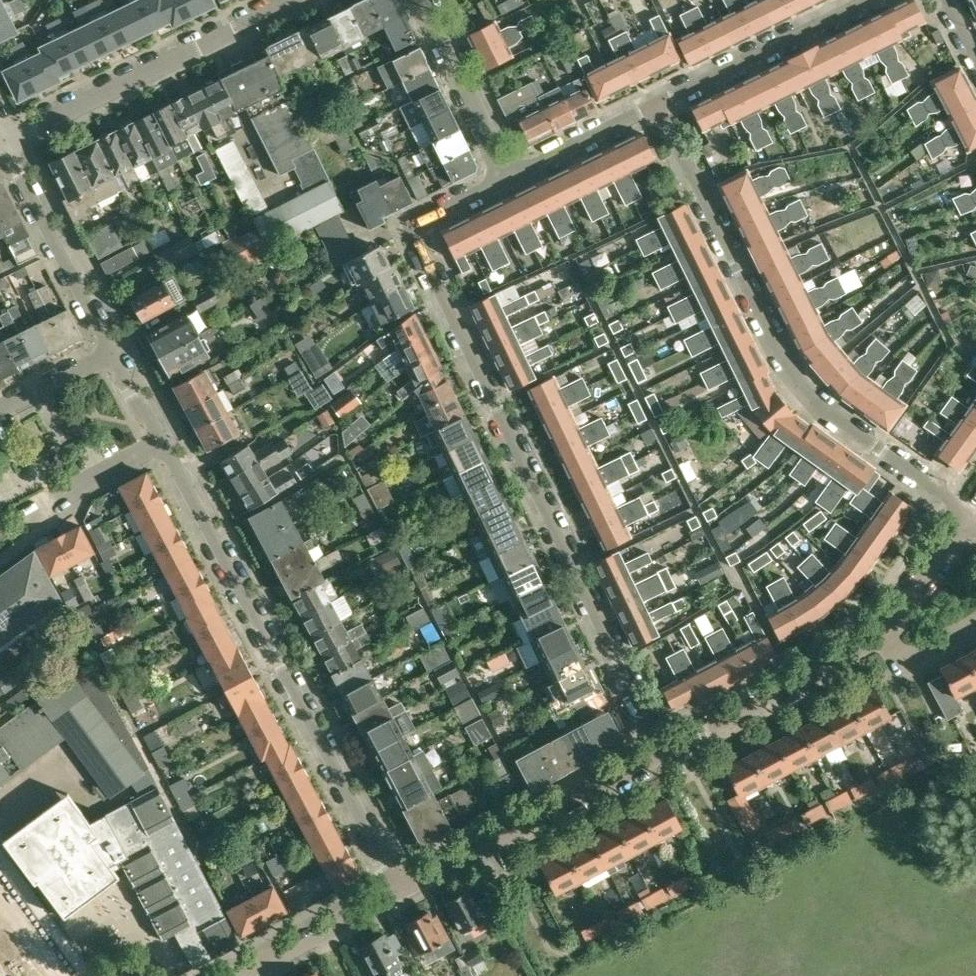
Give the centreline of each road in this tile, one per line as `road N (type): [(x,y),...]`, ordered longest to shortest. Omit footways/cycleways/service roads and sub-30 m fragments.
road 1 (residential): [(663,752),(418,241),(430,216),(505,177)]
road 2 (residential): [(657,106),(785,361),(824,406),(964,514)]
road 3 (residential): [(400,890),(162,442)]
road 4 (residential): [(6,137),(293,0)]
road 5 (residential): [(400,890),(663,752)]
road 6 (residential): [(663,752),(880,631)]
road 7 (residential): [(115,350),(6,137)]
road 8 (residential): [(657,106),(871,0)]
road 9 (residential): [(505,177),(422,0)]
road 10 (residential): [(237,975),(400,890)]
road 11 (residential): [(505,177),(657,106)]
road 12 (residential): [(35,514),(162,442)]
road 13 (residential): [(964,514),(880,631)]
road 14 (residential): [(0,407),(115,350)]

